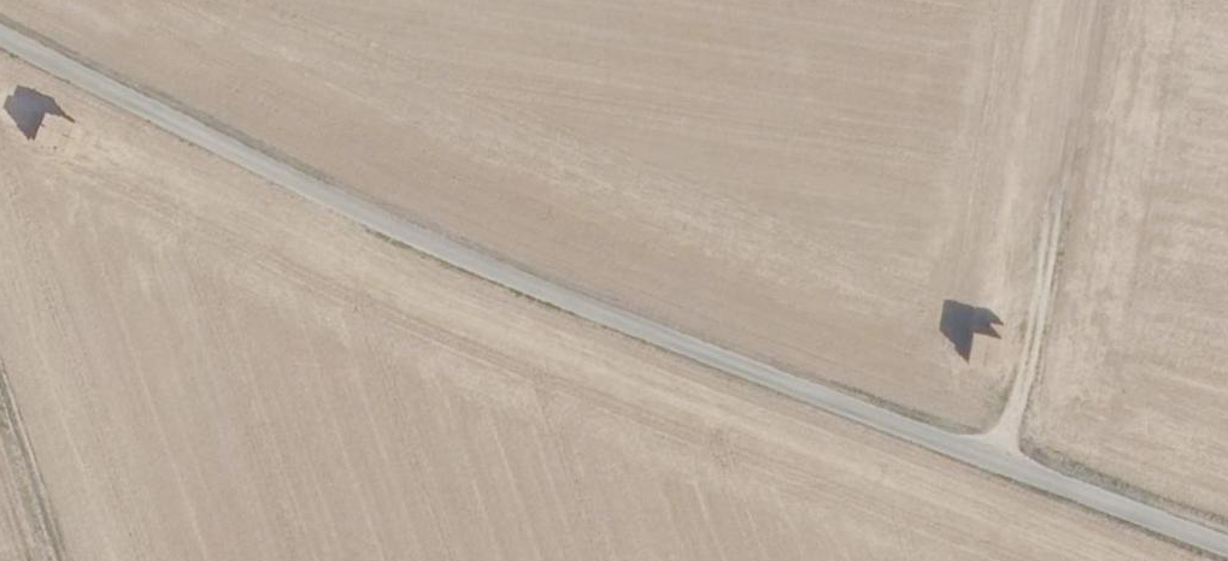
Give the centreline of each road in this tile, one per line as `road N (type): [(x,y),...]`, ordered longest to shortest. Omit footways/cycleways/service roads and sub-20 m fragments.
road 1 (unclassified): [(0,32),(452,255),(1227,548)]
road 2 (track): [(1088,0),(1008,466)]
road 3 (track): [(75,560),(0,360)]

